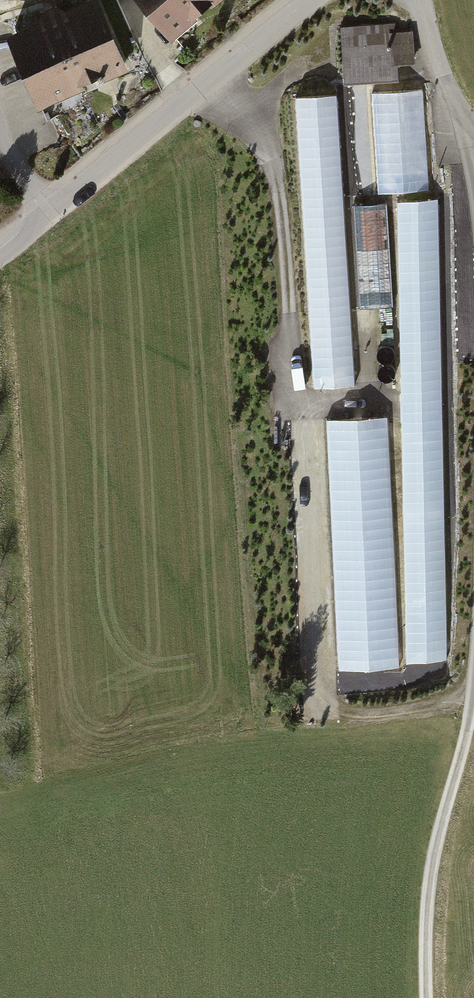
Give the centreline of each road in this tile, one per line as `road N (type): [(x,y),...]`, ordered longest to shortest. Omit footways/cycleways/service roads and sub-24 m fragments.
road 1 (residential): [(306,0),(47,216)]
road 2 (track): [(427,997),(425,917),(471,709)]
road 3 (residential): [(420,0),(473,180)]

